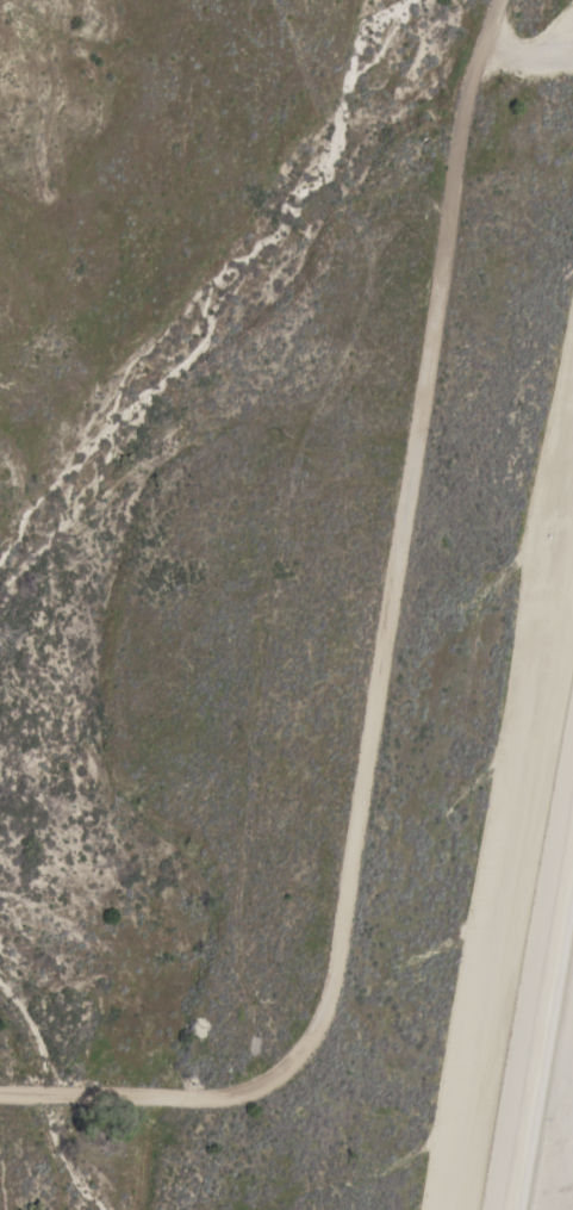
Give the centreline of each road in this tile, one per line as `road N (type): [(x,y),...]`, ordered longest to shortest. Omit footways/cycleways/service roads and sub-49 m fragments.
road 1 (residential): [(503,0),(460,148),(329,1001),(309,1041),(280,1068),(243,1086),(0,1084)]

